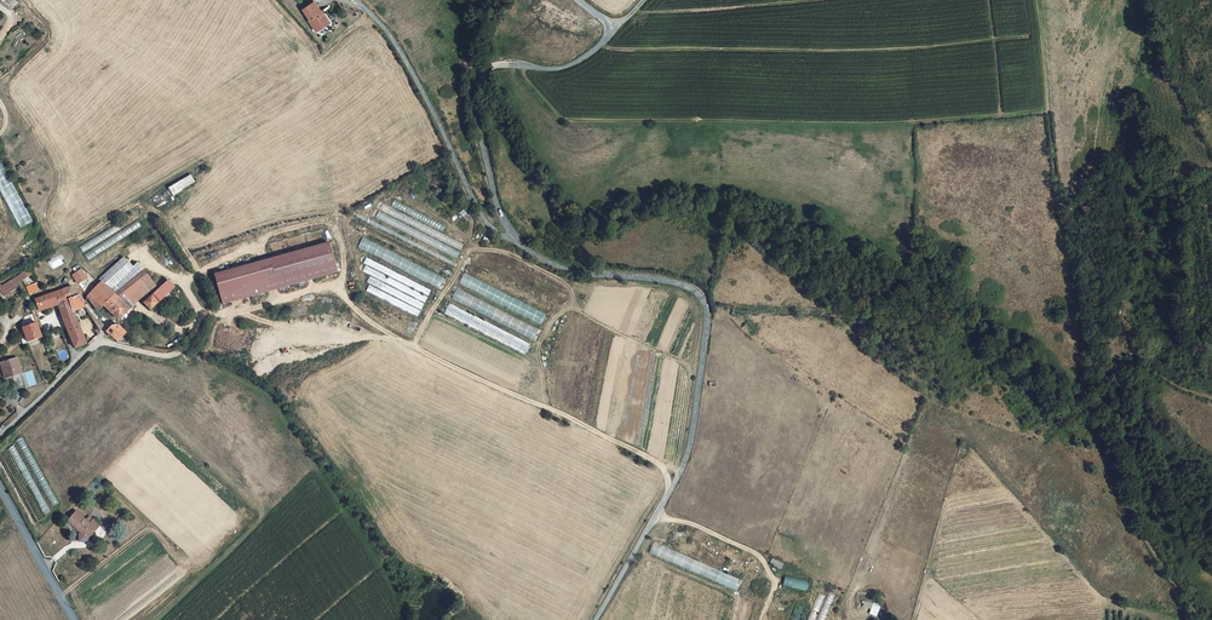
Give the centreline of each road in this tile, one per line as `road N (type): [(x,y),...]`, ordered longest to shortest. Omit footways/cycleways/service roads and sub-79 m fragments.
road 1 (unclassified): [(596,619),(686,457),(707,313),(682,285),(584,273),(534,254),(501,214),(470,98),(473,76),(496,65),(562,68),(592,52),(608,27),(580,0)]
road 2 (track): [(1201,619),(1151,549),(1112,382),(1093,358),(1038,0)]
road 3 (track): [(575,305),(686,364),(679,475),(386,331),(343,293)]
road 4 (track): [(26,0),(49,34),(7,87),(58,178),(45,220),(60,244),(92,270),(139,250),(213,316),(343,293)]
road 5 (track): [(270,0),(309,43),(316,56),(310,75),(262,129),(101,225)]
road 6 (track): [(468,254),(500,250),(569,287),(575,305),(541,342),(546,407)]
road 7 (track): [(197,269),(324,221),(342,238),(343,293)]
road 8 (track): [(569,287),(636,286),(689,297),(699,321),(690,371)]
road 9 (track): [(762,619),(776,584),(761,558),(657,513)]
road 10 (track): [(413,345),(468,254),(460,230),(426,209)]
road 11 (tertiary): [(73,619),(0,490)]
road 12 (track): [(98,339),(170,354),(187,348),(202,311)]

